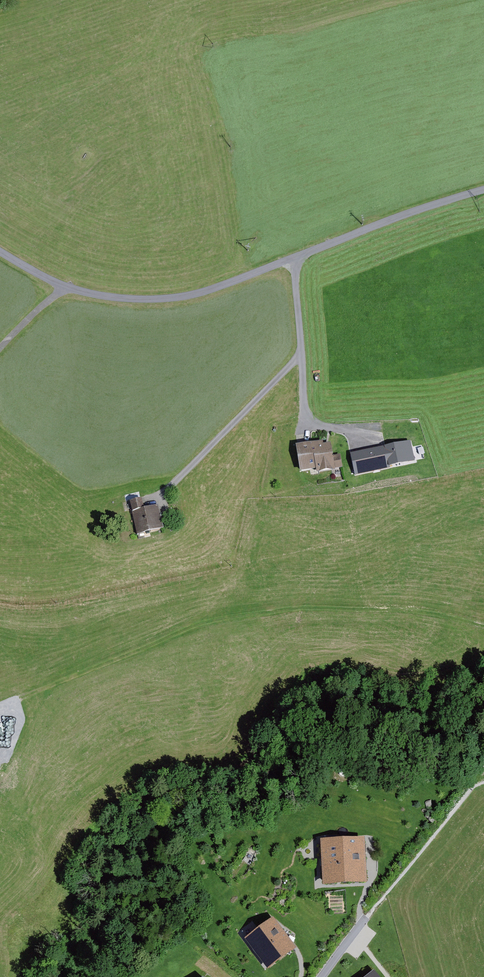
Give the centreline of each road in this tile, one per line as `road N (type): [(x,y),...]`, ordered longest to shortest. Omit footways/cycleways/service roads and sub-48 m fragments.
road 1 (track): [(483,191),(192,295),(113,299),(64,288),(0,252)]
road 2 (track): [(370,436),(312,420),(304,409),(296,259)]
road 3 (track): [(164,493),(301,354)]
road 4 (track): [(483,784),(380,903)]

